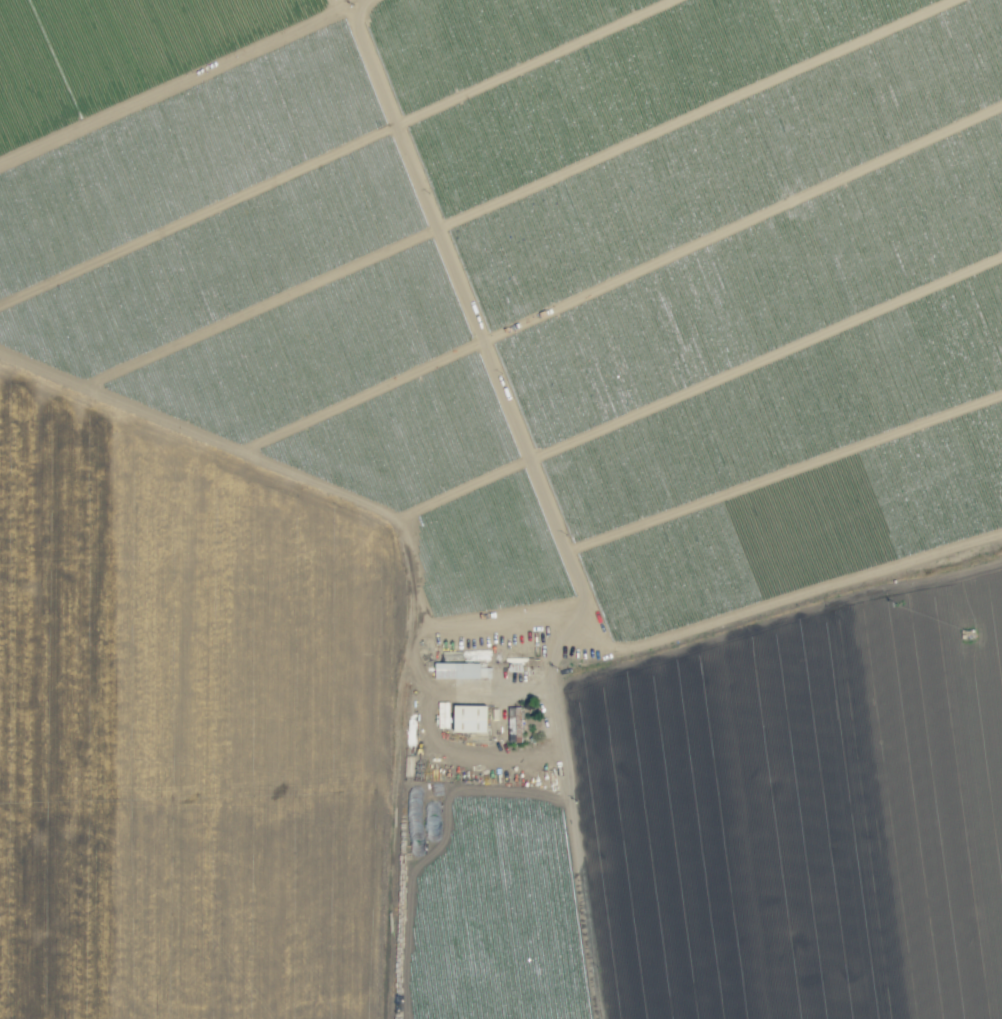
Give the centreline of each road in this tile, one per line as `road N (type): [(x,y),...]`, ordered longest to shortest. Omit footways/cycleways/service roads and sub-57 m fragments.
road 1 (residential): [(606,1018),(560,699),(821,609)]

